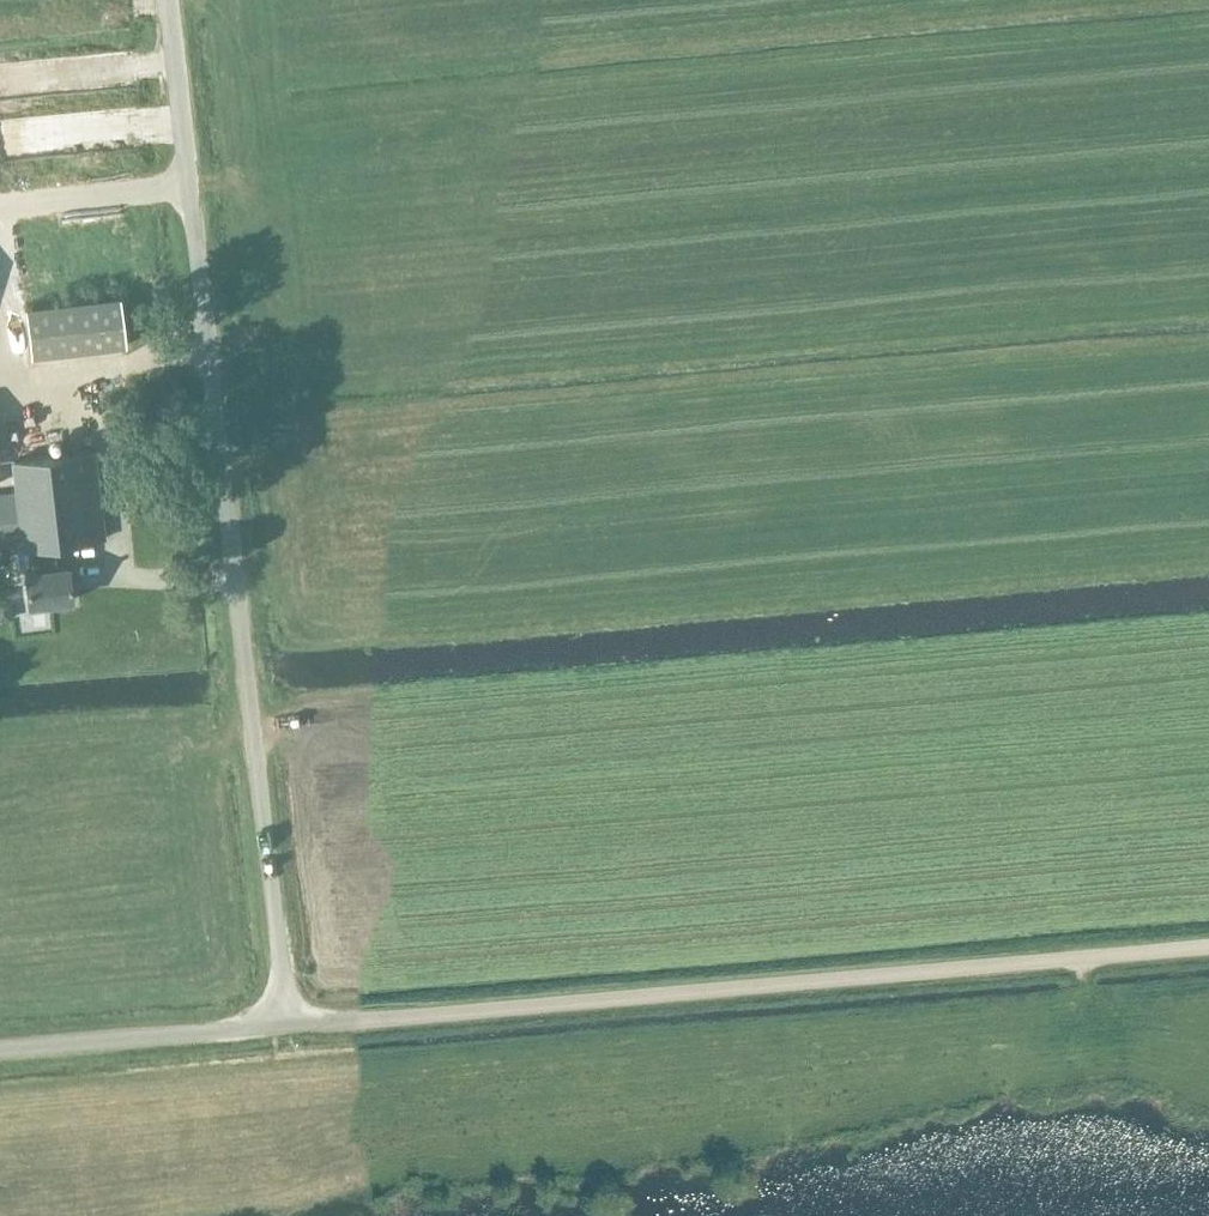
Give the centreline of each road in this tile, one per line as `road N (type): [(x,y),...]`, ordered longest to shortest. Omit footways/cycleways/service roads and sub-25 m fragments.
road 1 (unclassified): [(284,1027),(166,0)]
road 2 (unclassified): [(284,1027),(1208,944)]
road 3 (unclassified): [(0,1052),(284,1027)]

